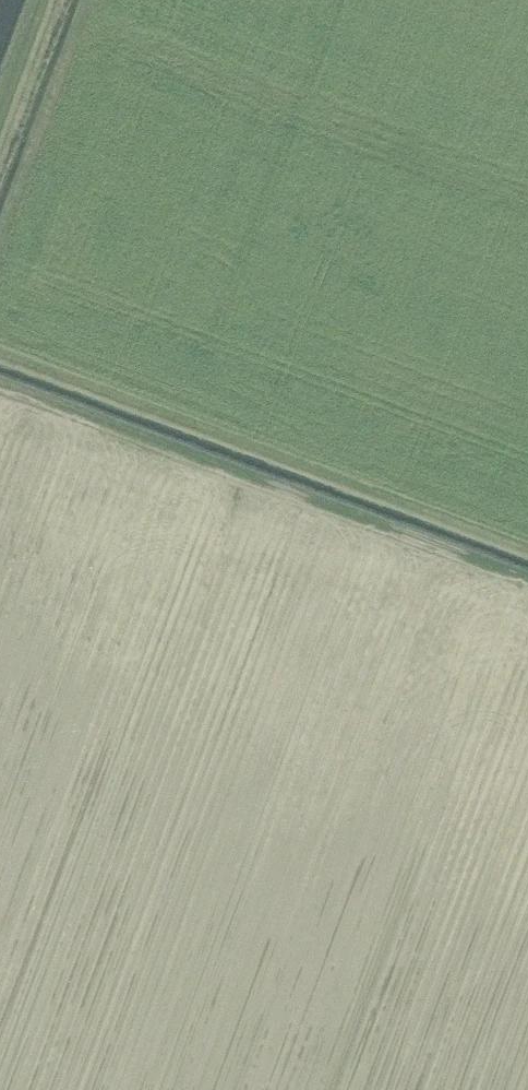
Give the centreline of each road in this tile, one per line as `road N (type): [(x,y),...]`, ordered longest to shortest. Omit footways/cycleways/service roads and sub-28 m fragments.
road 1 (track): [(45,0),(0,123)]

